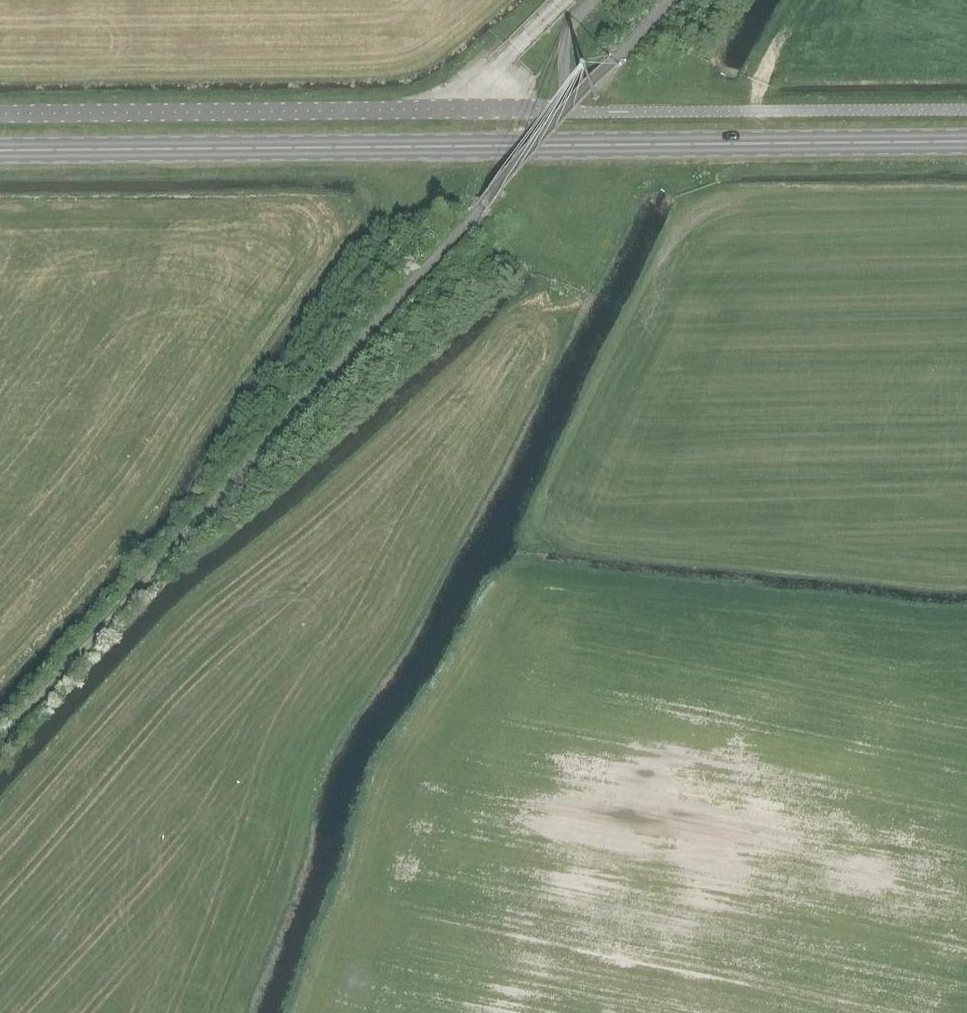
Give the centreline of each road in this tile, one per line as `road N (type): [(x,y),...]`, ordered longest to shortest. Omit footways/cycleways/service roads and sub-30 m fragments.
road 1 (primary): [(0,150),(966,141)]
road 2 (track): [(451,109),(561,0)]

